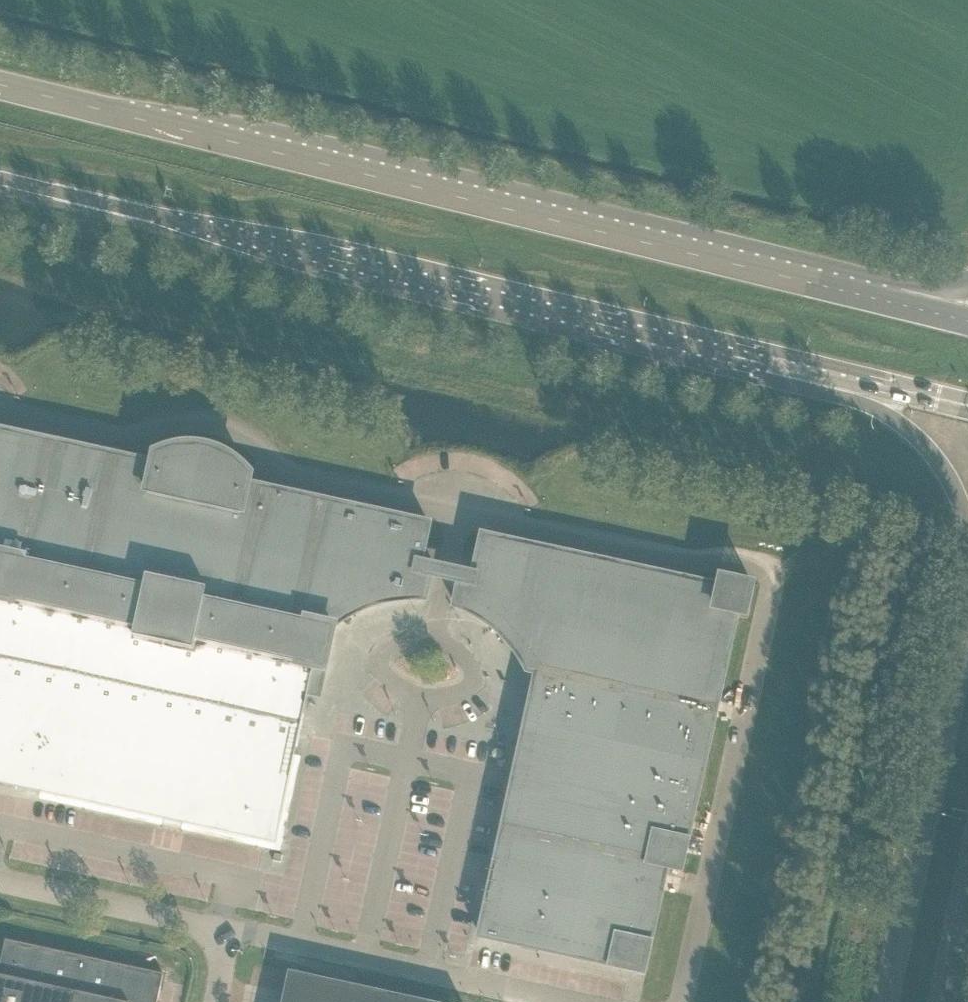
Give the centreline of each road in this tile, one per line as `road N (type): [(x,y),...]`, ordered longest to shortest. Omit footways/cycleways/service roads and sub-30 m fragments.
road 1 (primary): [(842,282),(0,82)]
road 2 (primary): [(0,178),(722,353)]
road 3 (secondary): [(967,647),(889,1001)]
road 4 (primary): [(722,353),(765,377),(856,400),(899,422),(946,474),(967,545)]
road 5 (unclassified): [(0,880),(231,929),(215,1001)]
road 6 (primary): [(722,353),(967,412)]
road 7 (secondary): [(967,320),(842,282)]
road 8 (primary): [(967,282),(842,282)]

